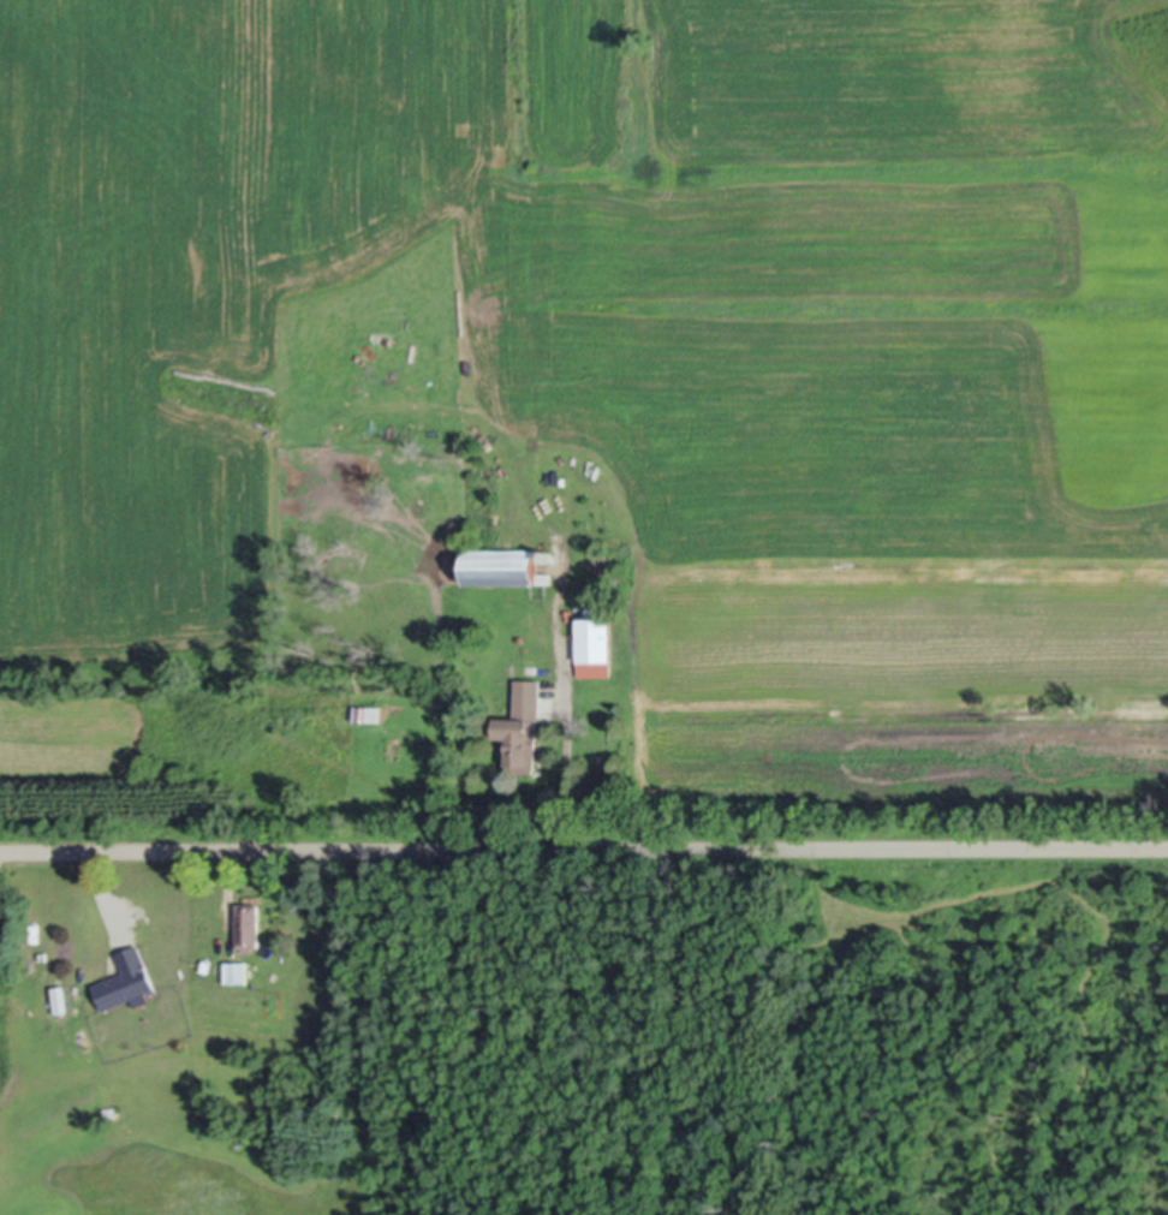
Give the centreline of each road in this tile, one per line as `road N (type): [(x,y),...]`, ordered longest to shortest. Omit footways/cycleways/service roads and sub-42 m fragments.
road 1 (residential): [(0,849),(1167,846)]

